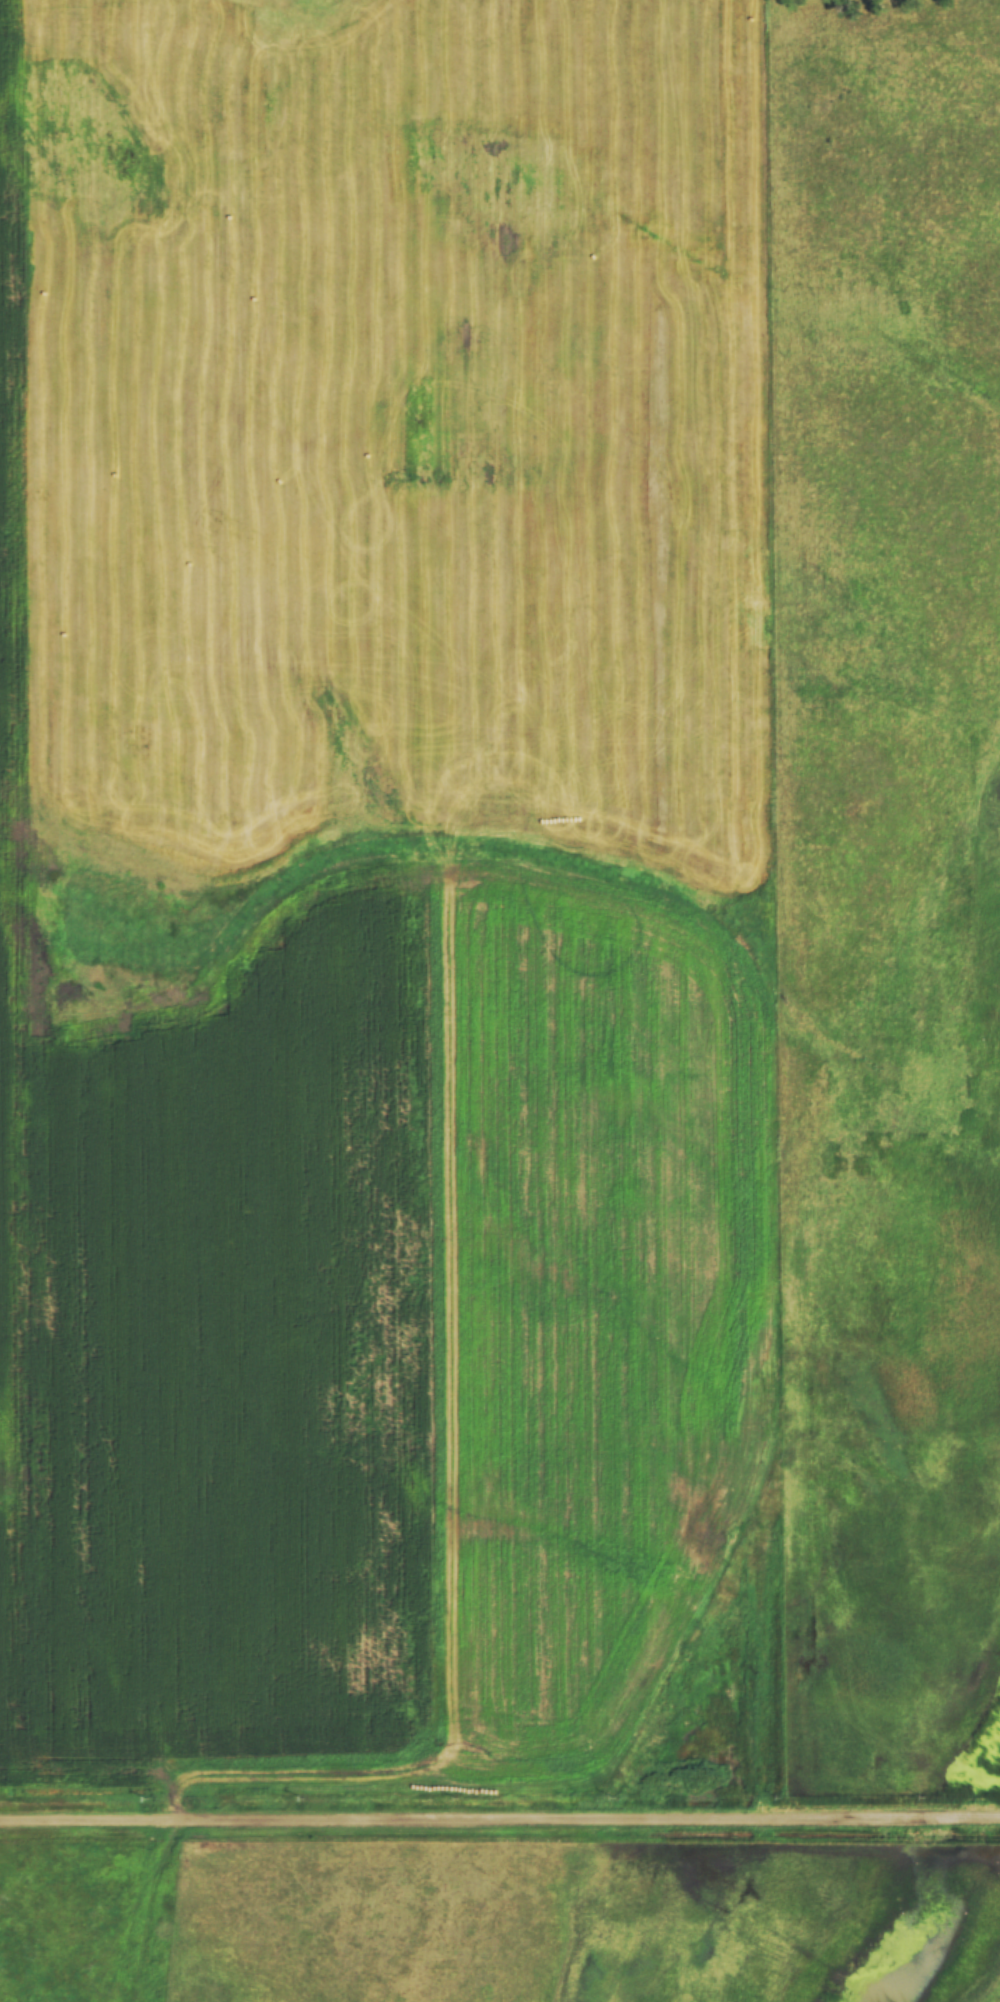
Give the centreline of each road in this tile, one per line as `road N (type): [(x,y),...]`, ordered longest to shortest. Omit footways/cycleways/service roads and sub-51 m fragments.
road 1 (track): [(999,1819),(0,1822)]

